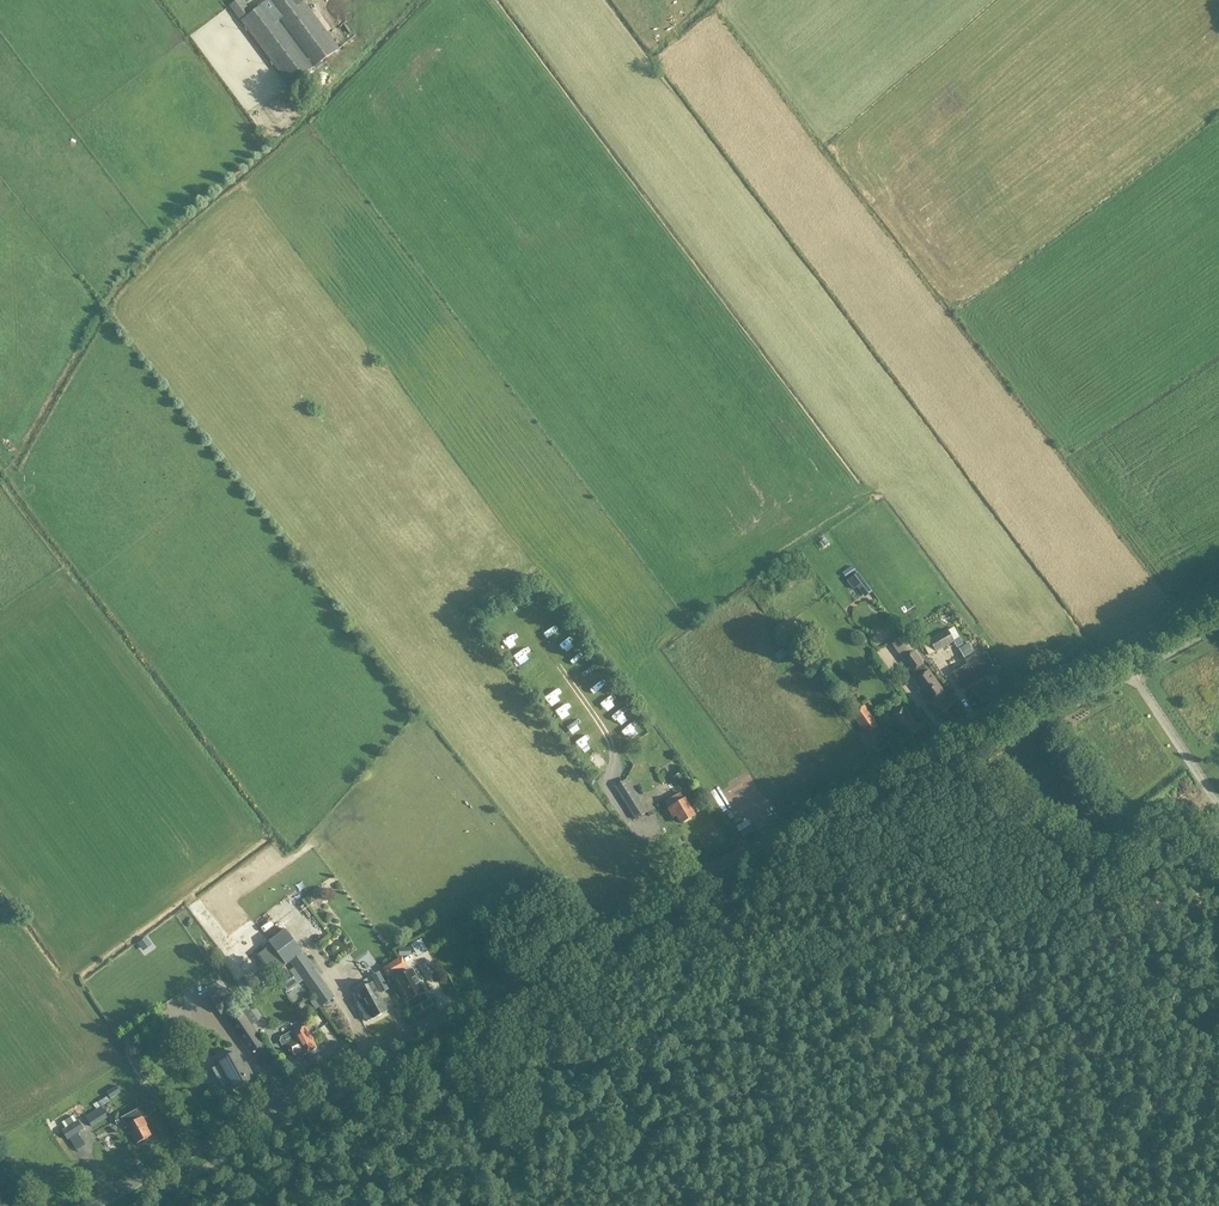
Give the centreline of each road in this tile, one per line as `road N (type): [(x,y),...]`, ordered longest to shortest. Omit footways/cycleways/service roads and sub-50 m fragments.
road 1 (tertiary): [(91,1205),(1218,594)]
road 2 (track): [(613,750),(529,627)]

